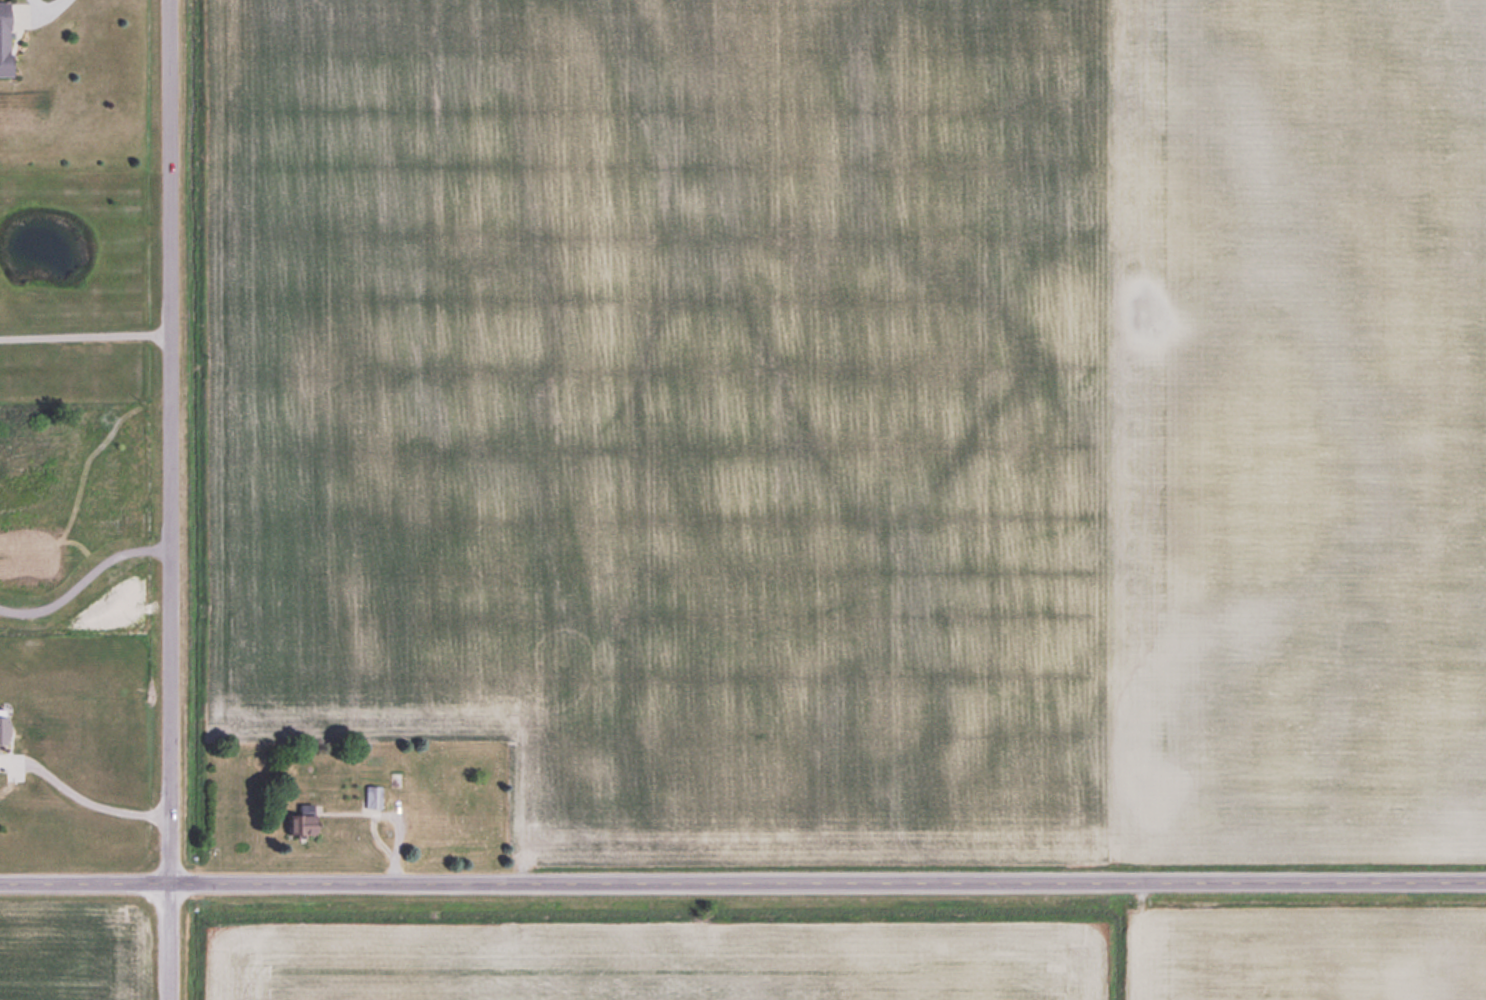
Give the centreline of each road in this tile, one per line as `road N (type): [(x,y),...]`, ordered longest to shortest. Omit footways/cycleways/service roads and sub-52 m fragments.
road 1 (tertiary): [(1485,883),(0,883)]
road 2 (residential): [(167,0),(170,999)]

